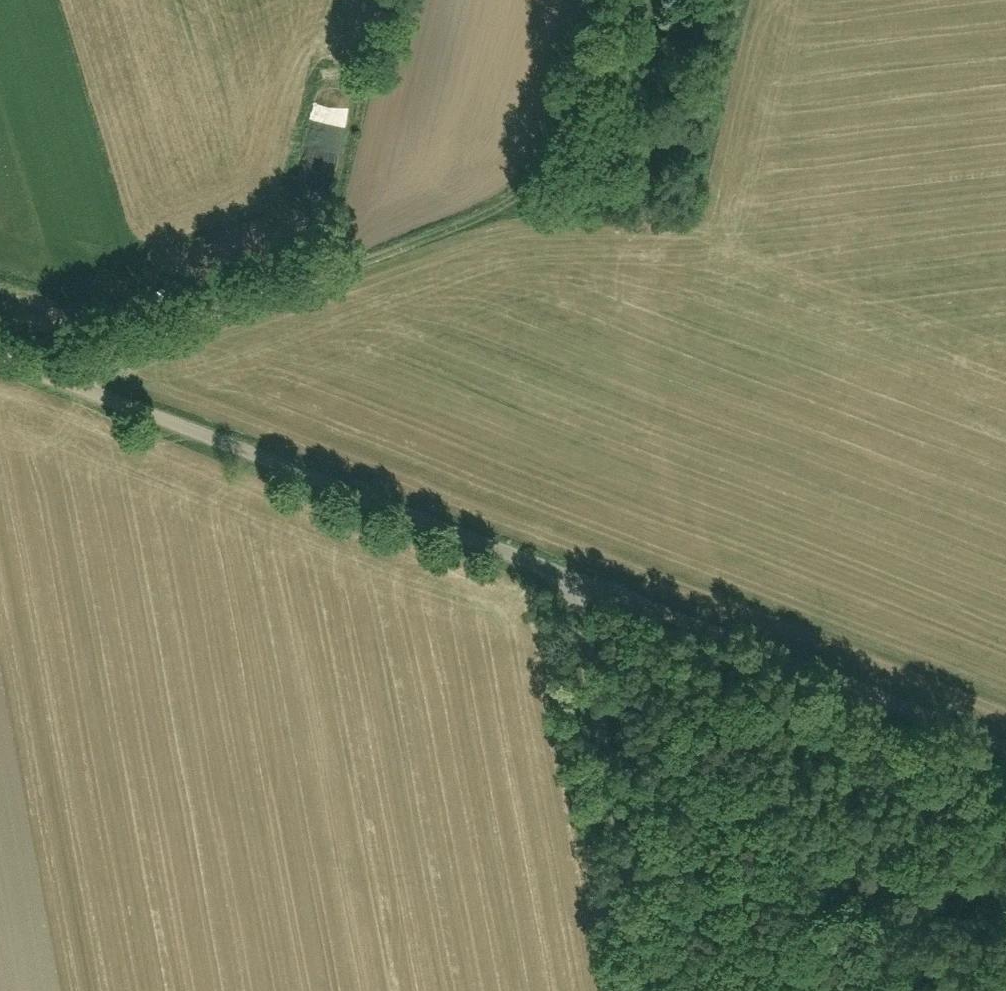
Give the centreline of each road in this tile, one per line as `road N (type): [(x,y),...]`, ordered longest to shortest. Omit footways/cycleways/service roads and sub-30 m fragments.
road 1 (track): [(48,375),(510,208),(547,164),(597,0)]
road 2 (residential): [(570,581),(0,358)]
road 3 (residential): [(1005,745),(570,581)]
road 4 (residential): [(653,990),(570,581)]

